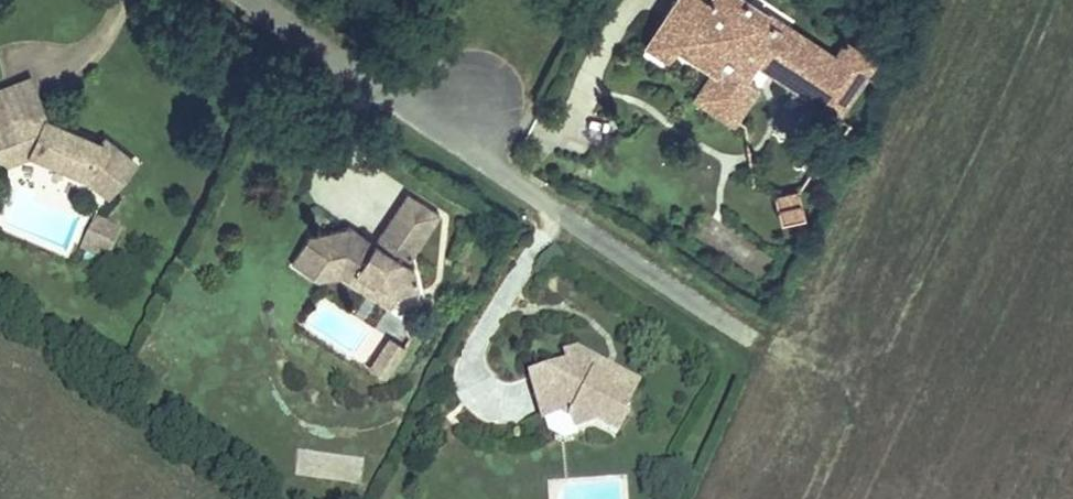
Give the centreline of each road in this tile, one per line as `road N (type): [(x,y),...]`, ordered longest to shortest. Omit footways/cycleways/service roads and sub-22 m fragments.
road 1 (residential): [(463,101),(379,87),(252,0)]

